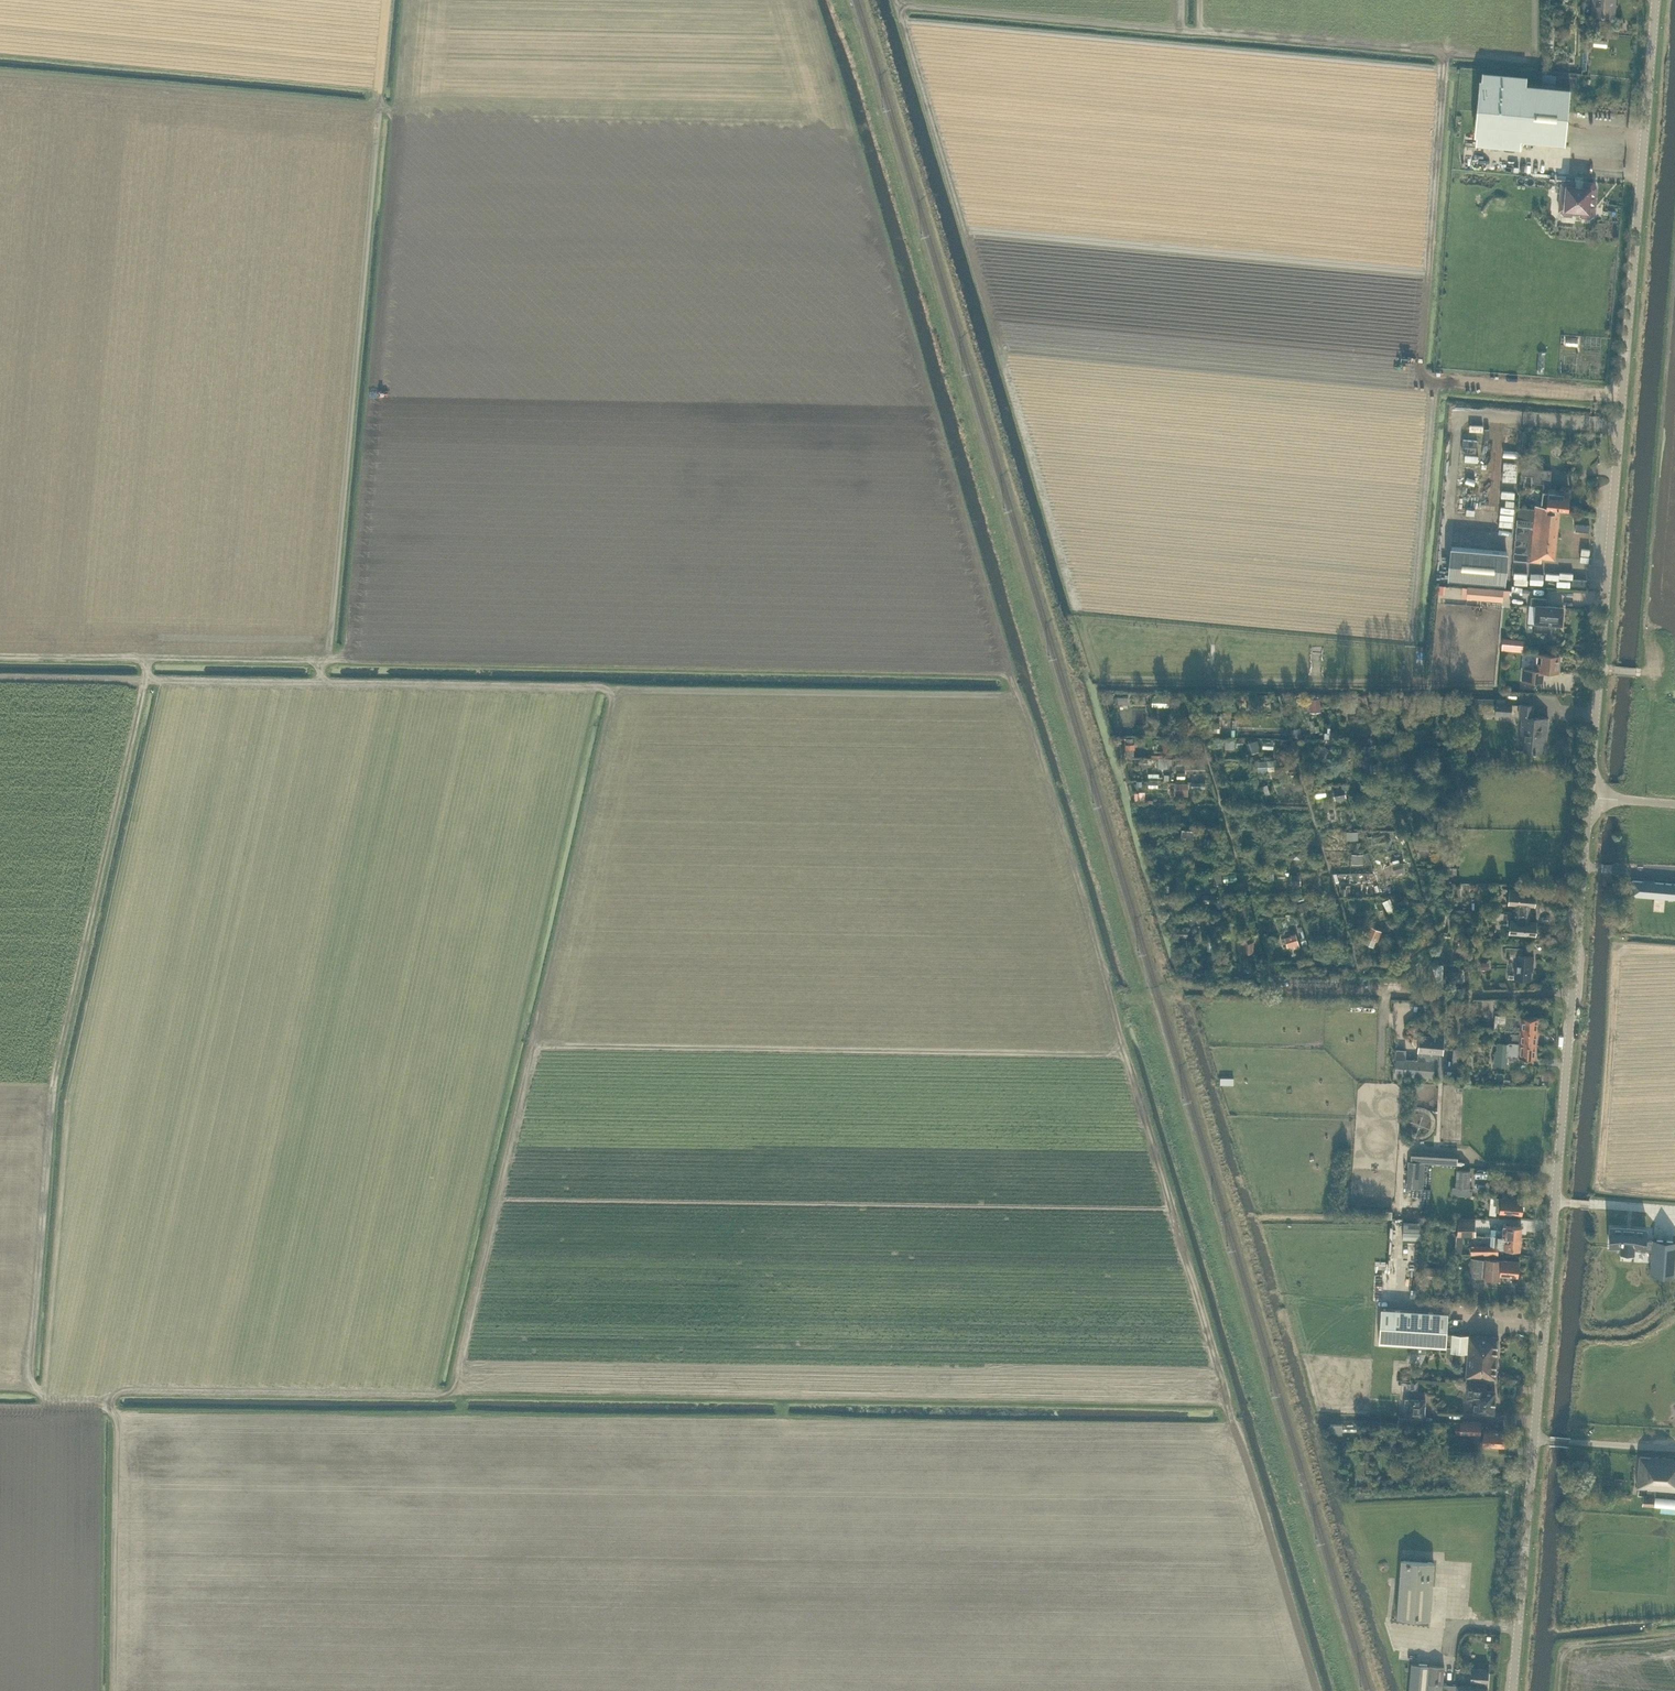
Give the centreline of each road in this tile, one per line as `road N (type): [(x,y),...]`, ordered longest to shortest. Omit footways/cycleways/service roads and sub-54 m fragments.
road 1 (unclassified): [(1573,993),(1656,0)]
road 2 (unclassified): [(1514,1690),(1573,993)]
road 3 (unclassified): [(1573,993),(1290,981)]
road 4 (track): [(1290,981),(1280,991),(1183,988),(1114,1001)]
road 5 (track): [(148,658),(0,655)]

